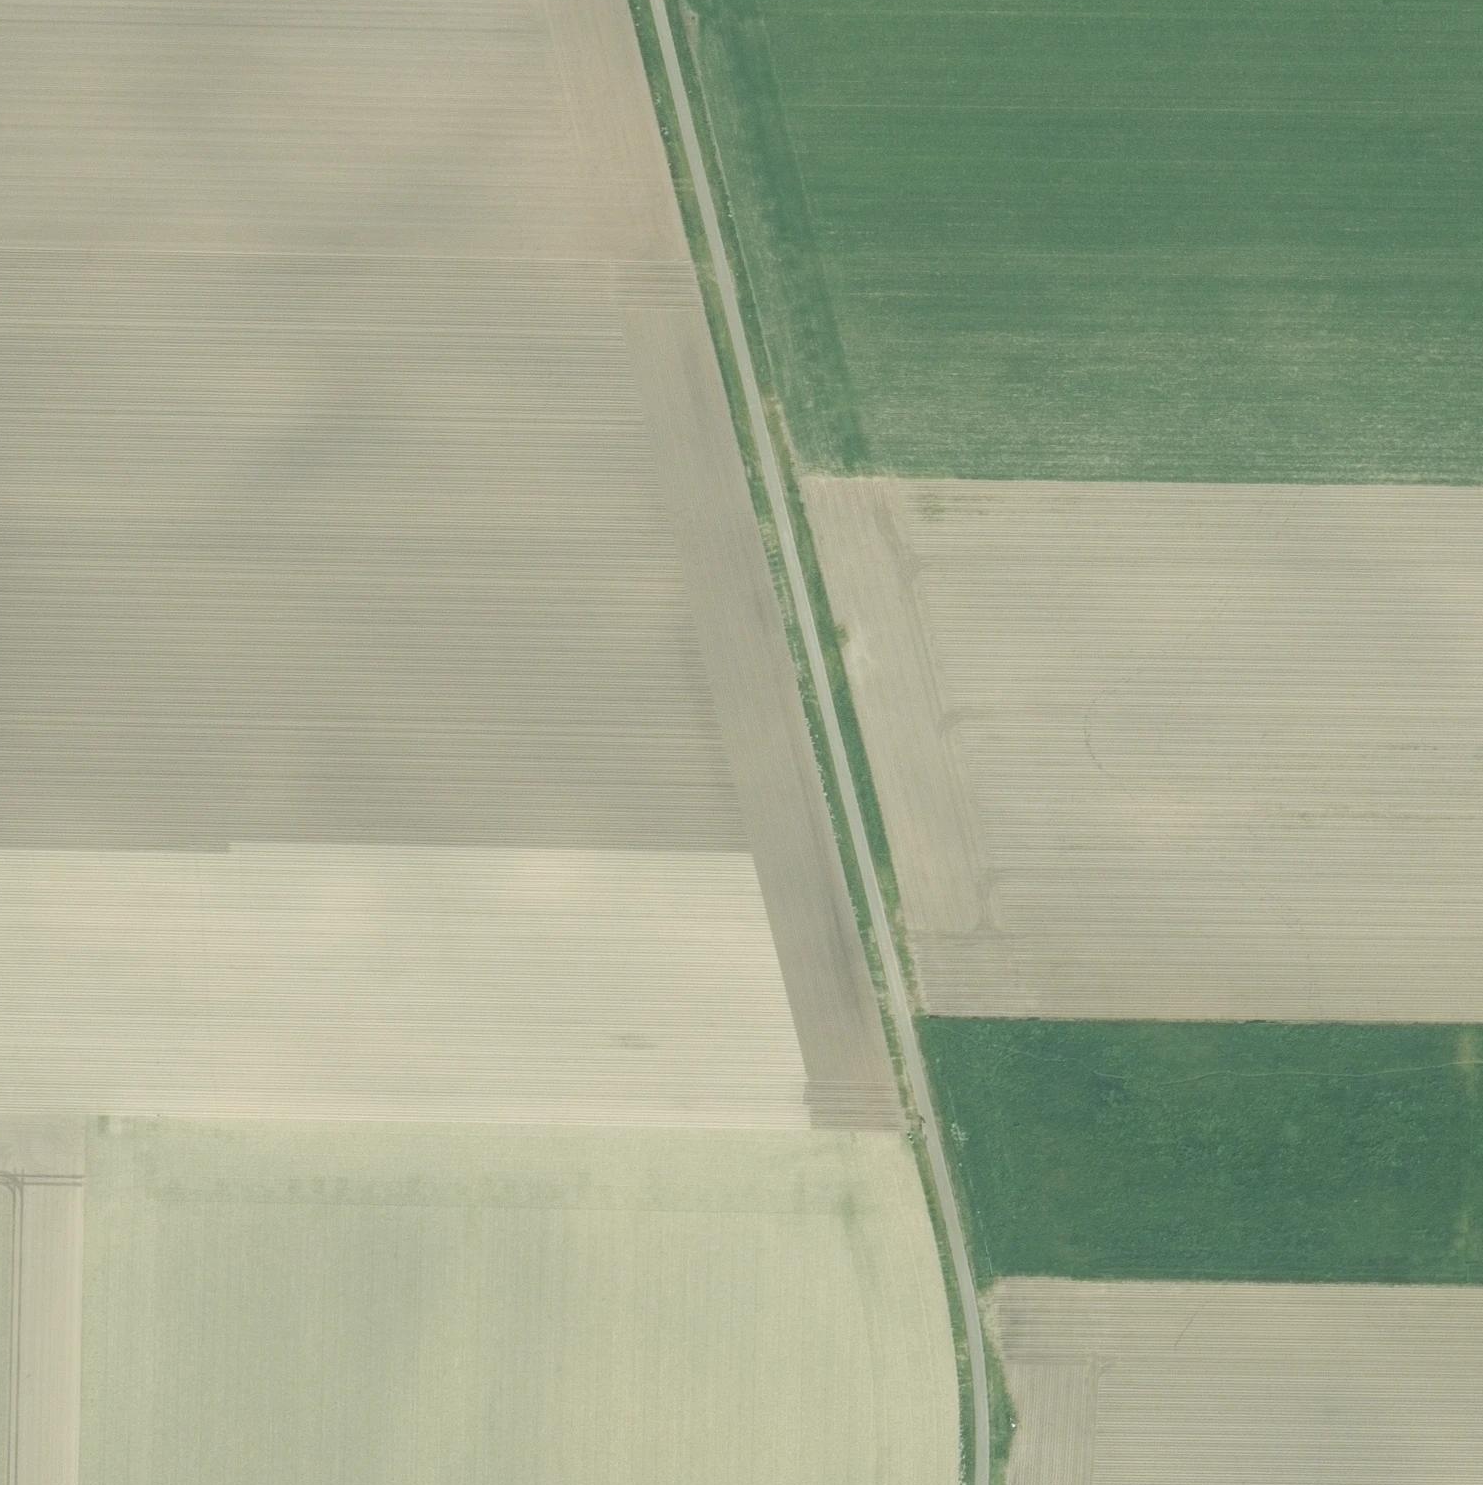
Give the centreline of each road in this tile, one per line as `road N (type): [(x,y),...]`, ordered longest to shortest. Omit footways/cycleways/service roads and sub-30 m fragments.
road 1 (unclassified): [(982,1484),(978,1353),(962,1270),(664,0)]
road 2 (track): [(1482,1268),(994,1260),(962,1270)]

